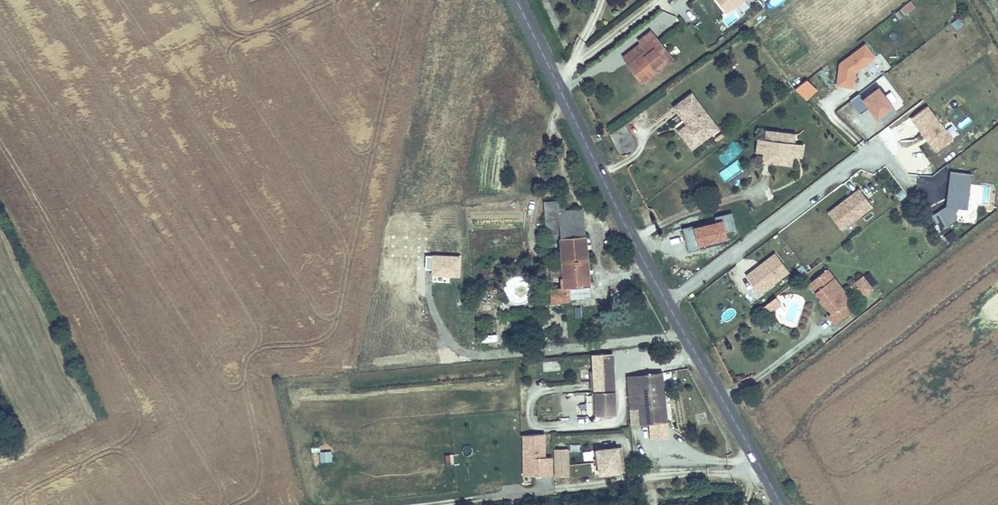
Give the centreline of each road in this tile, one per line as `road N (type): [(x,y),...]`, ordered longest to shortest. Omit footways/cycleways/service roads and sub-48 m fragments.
road 1 (tertiary): [(781,504),(625,227),(515,0)]
road 2 (track): [(656,0),(553,78)]

